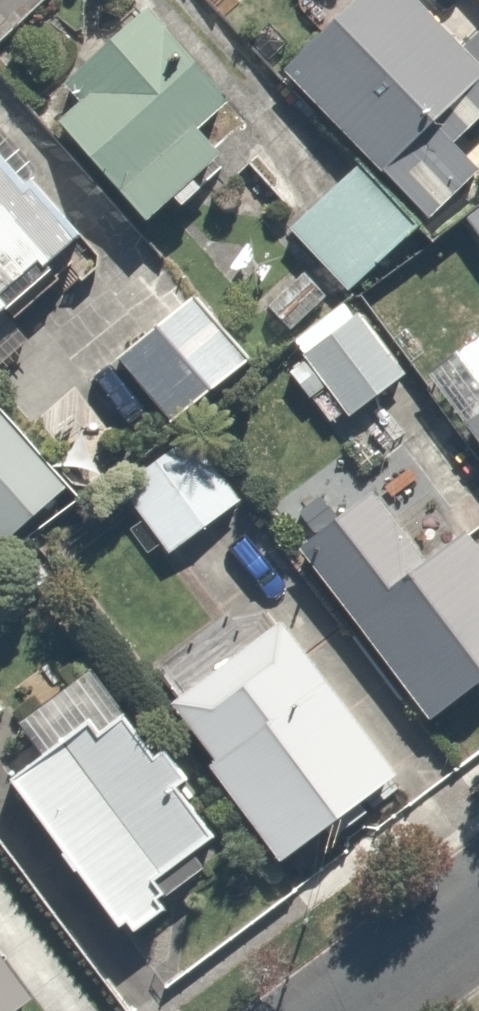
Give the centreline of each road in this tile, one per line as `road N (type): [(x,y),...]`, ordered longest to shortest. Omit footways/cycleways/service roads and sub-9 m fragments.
road 1 (residential): [(346,1010),(478,912)]

